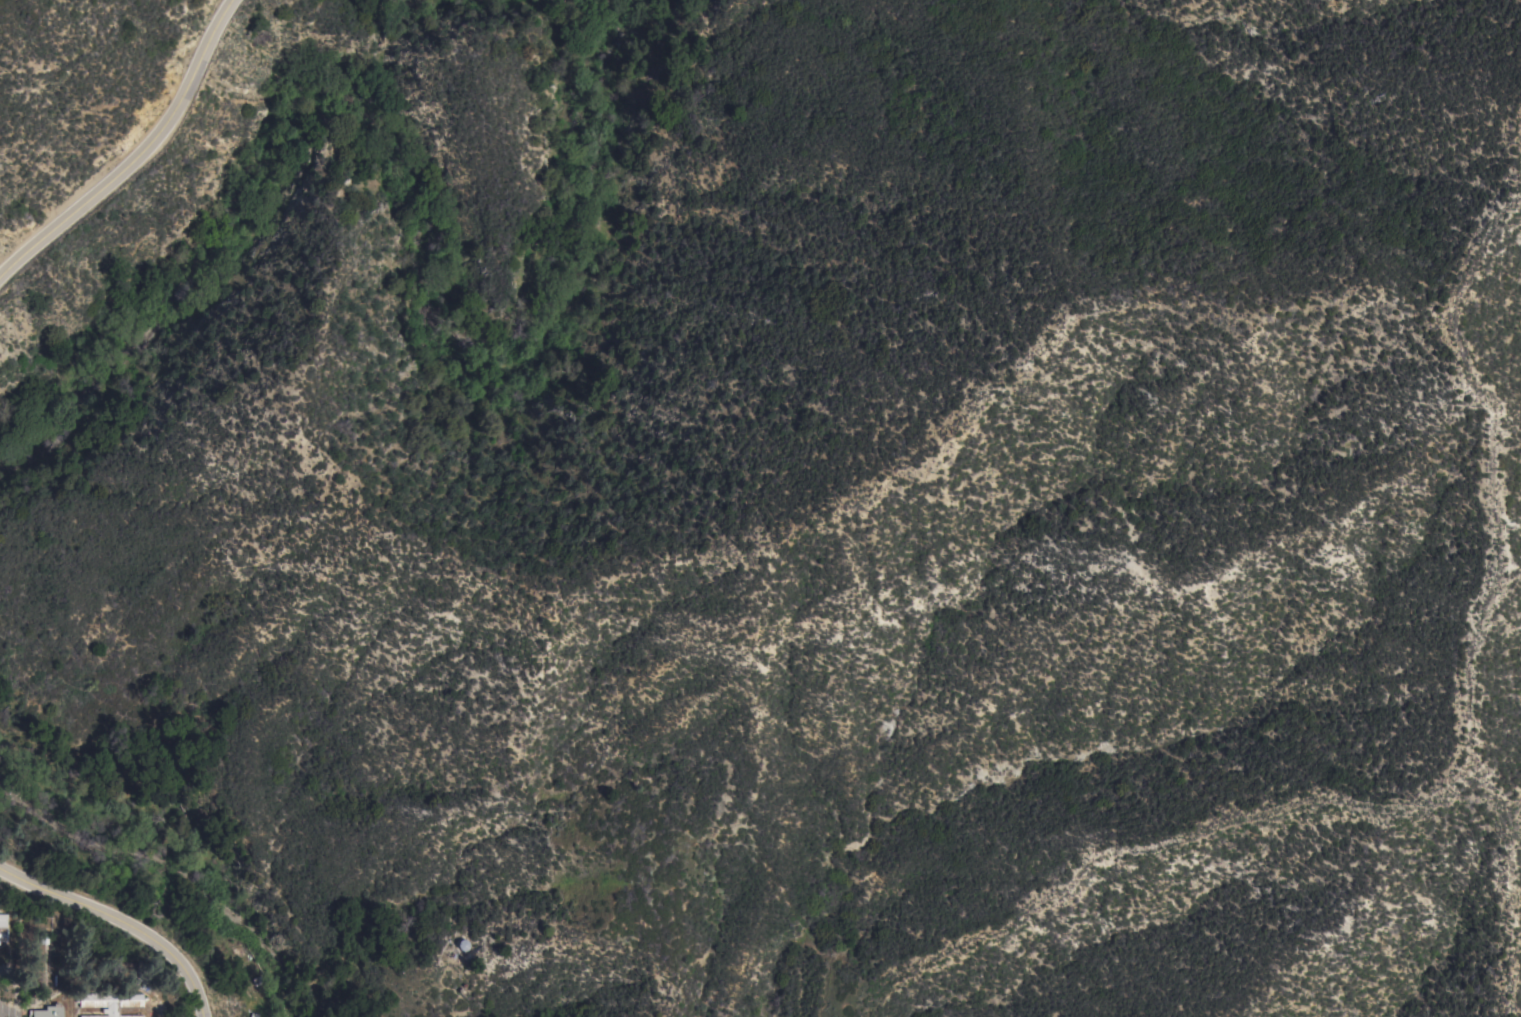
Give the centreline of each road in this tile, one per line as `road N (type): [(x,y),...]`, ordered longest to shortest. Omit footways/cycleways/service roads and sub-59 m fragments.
road 1 (secondary): [(233,0),(172,126),(0,282)]
road 2 (secondary): [(0,870),(157,942),(192,979),(204,1016)]

